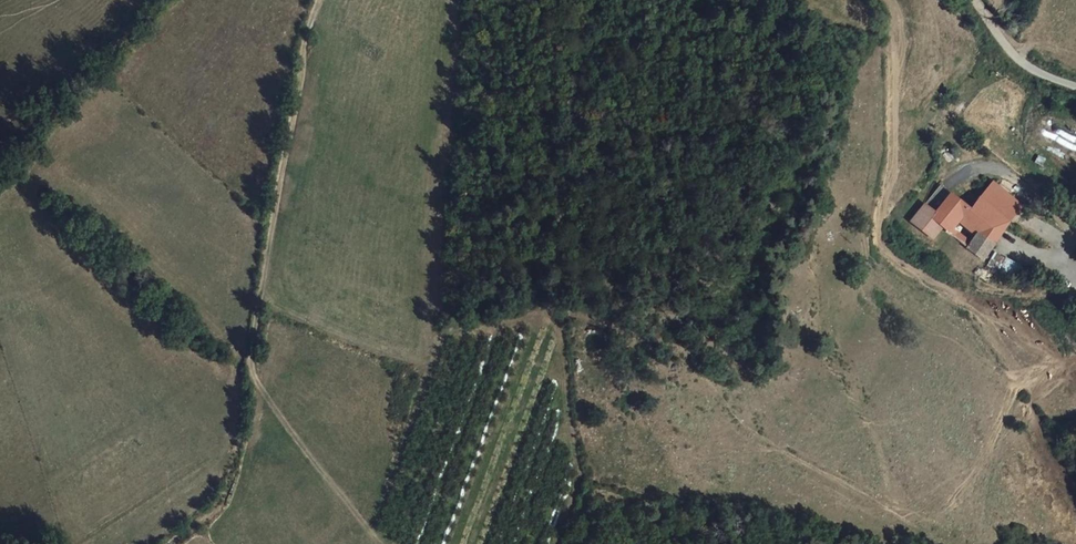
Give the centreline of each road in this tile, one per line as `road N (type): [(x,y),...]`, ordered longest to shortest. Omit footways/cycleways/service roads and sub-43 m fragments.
road 1 (unclassified): [(1075,89),(1047,80),(1006,49),(974,0)]

